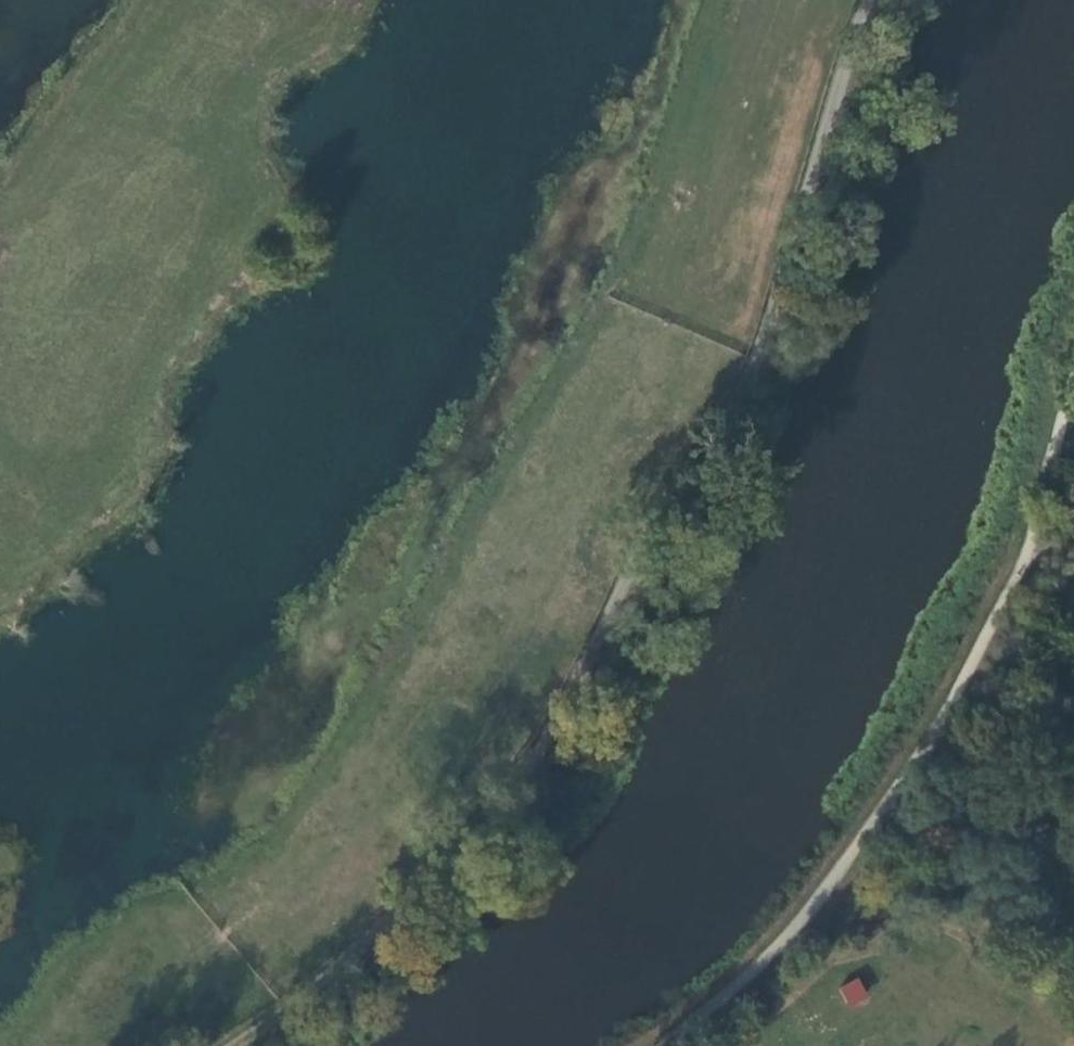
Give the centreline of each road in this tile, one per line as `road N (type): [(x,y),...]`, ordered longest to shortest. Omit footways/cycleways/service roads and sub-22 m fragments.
road 1 (track): [(867,0),(845,54),(794,272),(739,405),(508,793),(211,1045)]

